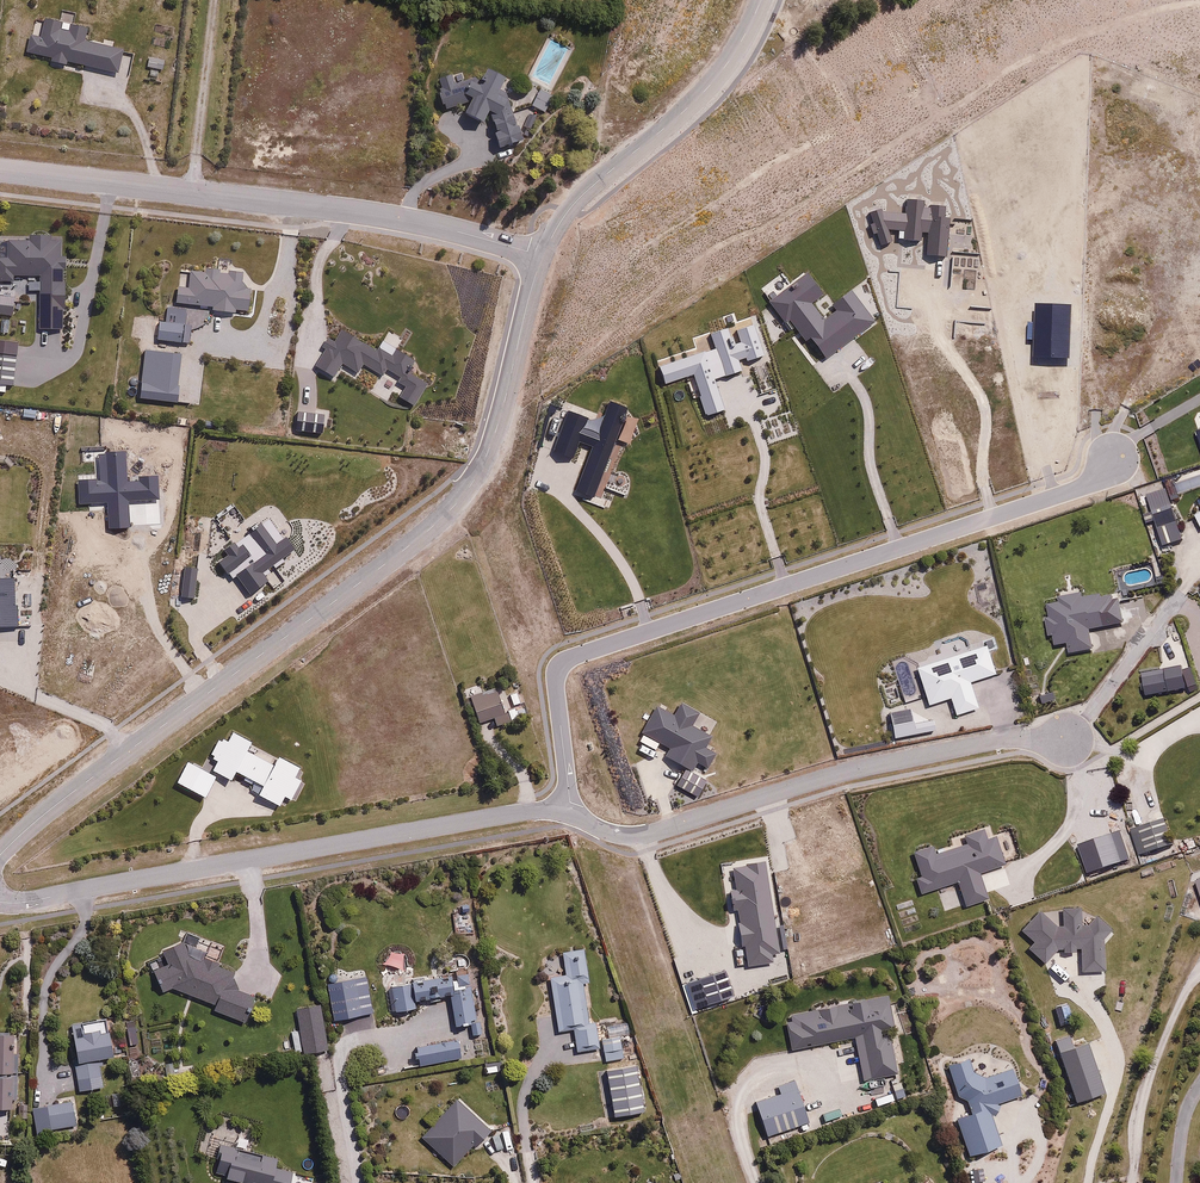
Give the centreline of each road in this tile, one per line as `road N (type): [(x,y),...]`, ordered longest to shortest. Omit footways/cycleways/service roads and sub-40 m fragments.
road 1 (residential): [(0,855),(458,501),(499,421),(544,255)]
road 2 (residential): [(567,815),(556,675),(563,661),(1084,486),(1113,457)]
road 3 (residential): [(567,815),(501,816),(0,902)]
road 4 (residential): [(0,171),(359,213),(544,255)]
road 5 (residential): [(1063,741),(984,744),(838,773),(637,837),(567,815)]
road 6 (residential): [(544,255),(579,199),(718,76),(761,0)]

